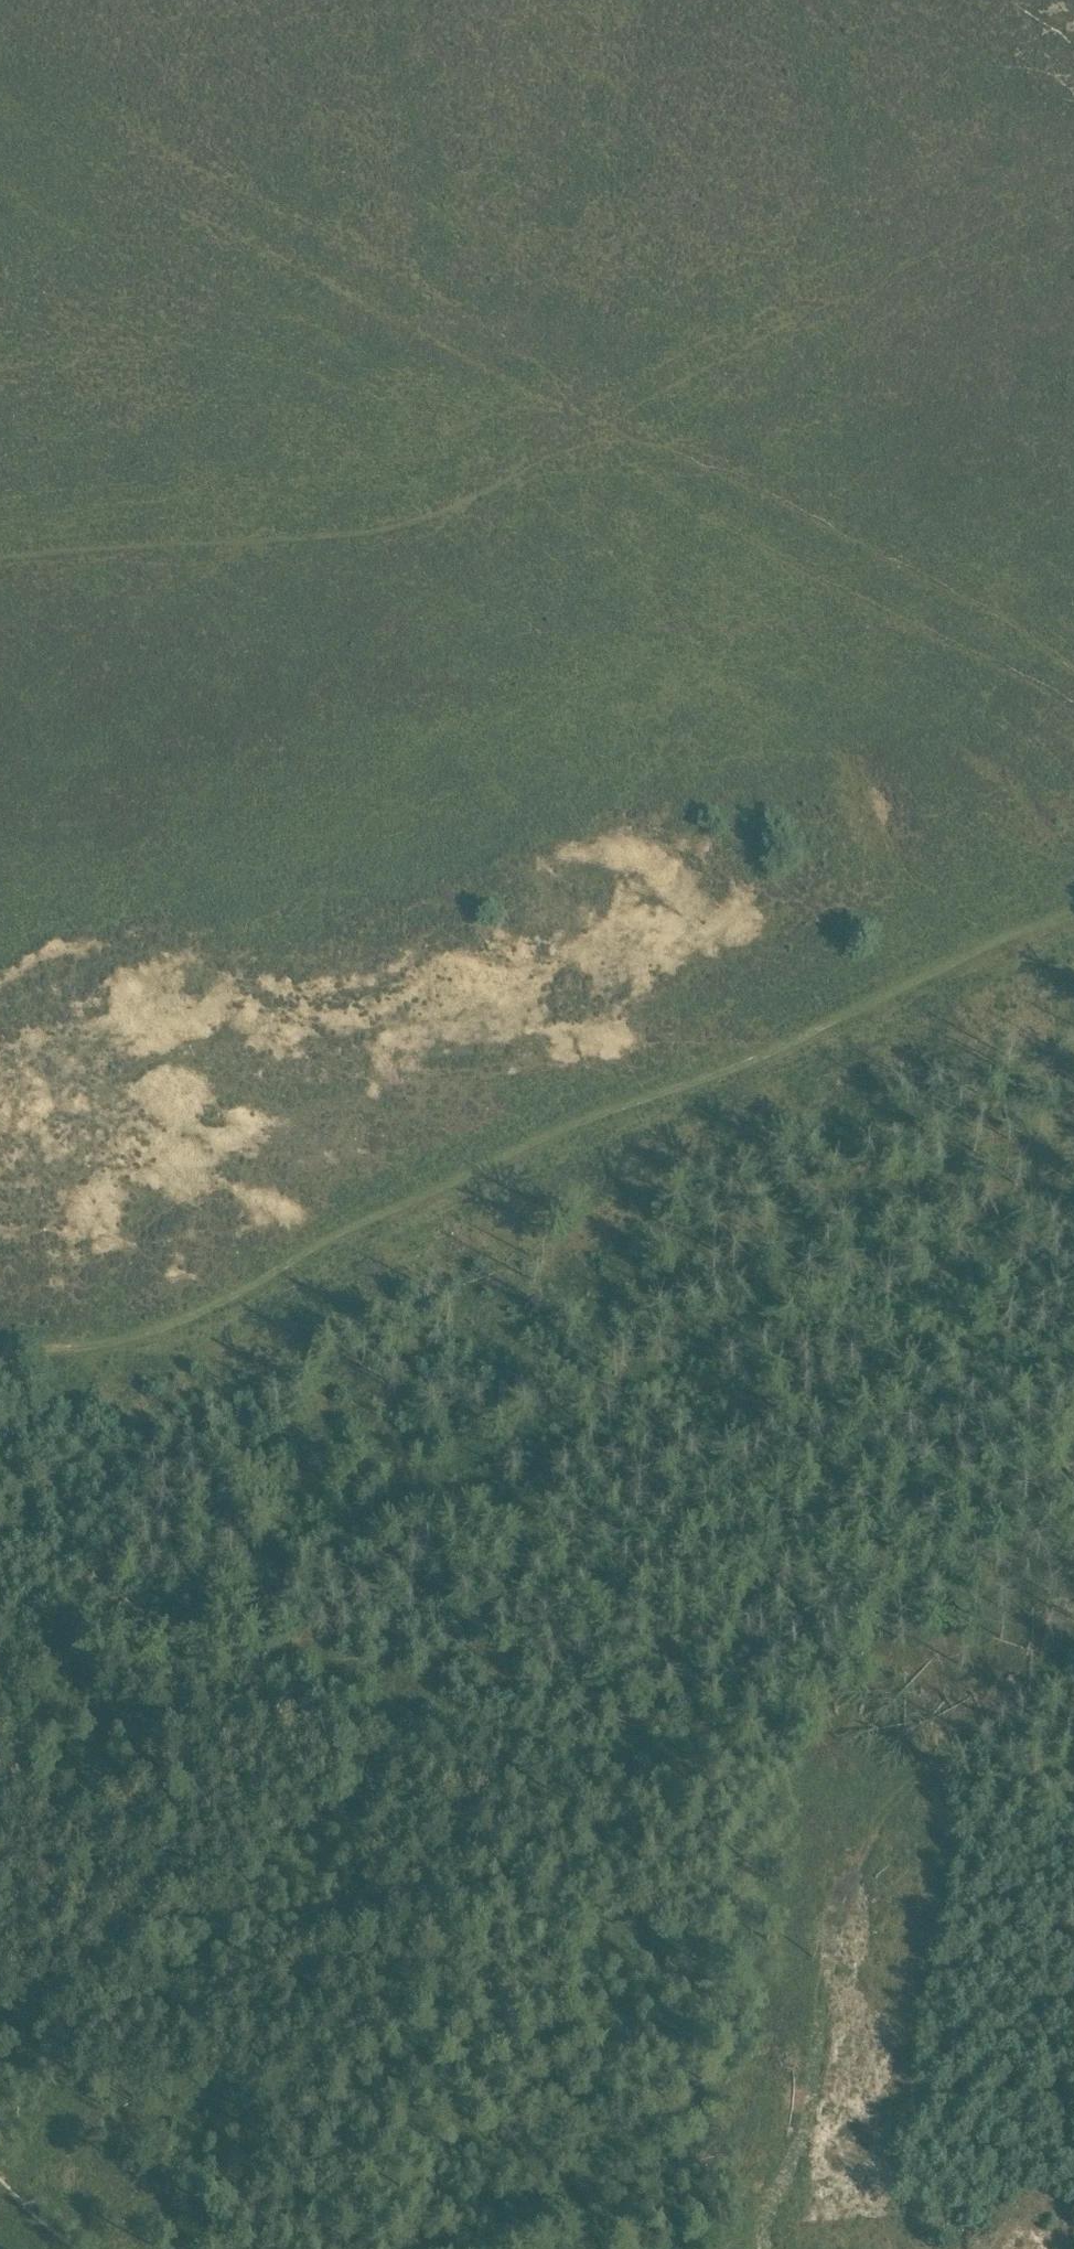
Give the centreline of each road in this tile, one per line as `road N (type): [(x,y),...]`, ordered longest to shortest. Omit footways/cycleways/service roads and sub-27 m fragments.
road 1 (track): [(0,1363),(97,1349),(194,1317),(335,1234),(483,1164),(789,1043),(1073,913)]
road 2 (track): [(875,1818),(1073,1642)]

